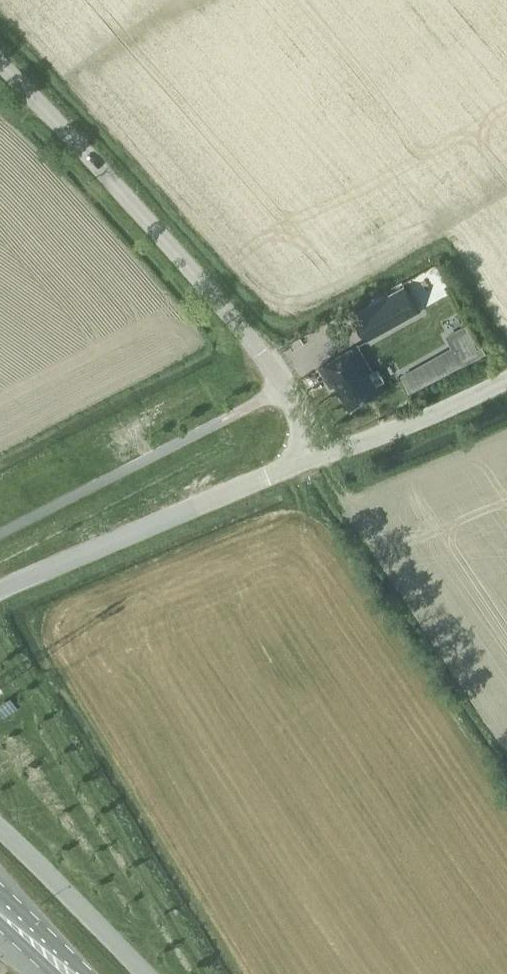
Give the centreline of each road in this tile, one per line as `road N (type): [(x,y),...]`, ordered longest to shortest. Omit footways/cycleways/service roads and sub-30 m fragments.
road 1 (unclassified): [(314,458),(284,388),(249,339),(0,60)]
road 2 (unclassified): [(314,458),(0,591)]
road 3 (unclassified): [(314,458),(506,381)]
road 4 (unclassified): [(0,829),(146,973)]
road 5 (primary): [(88,973),(0,890)]

